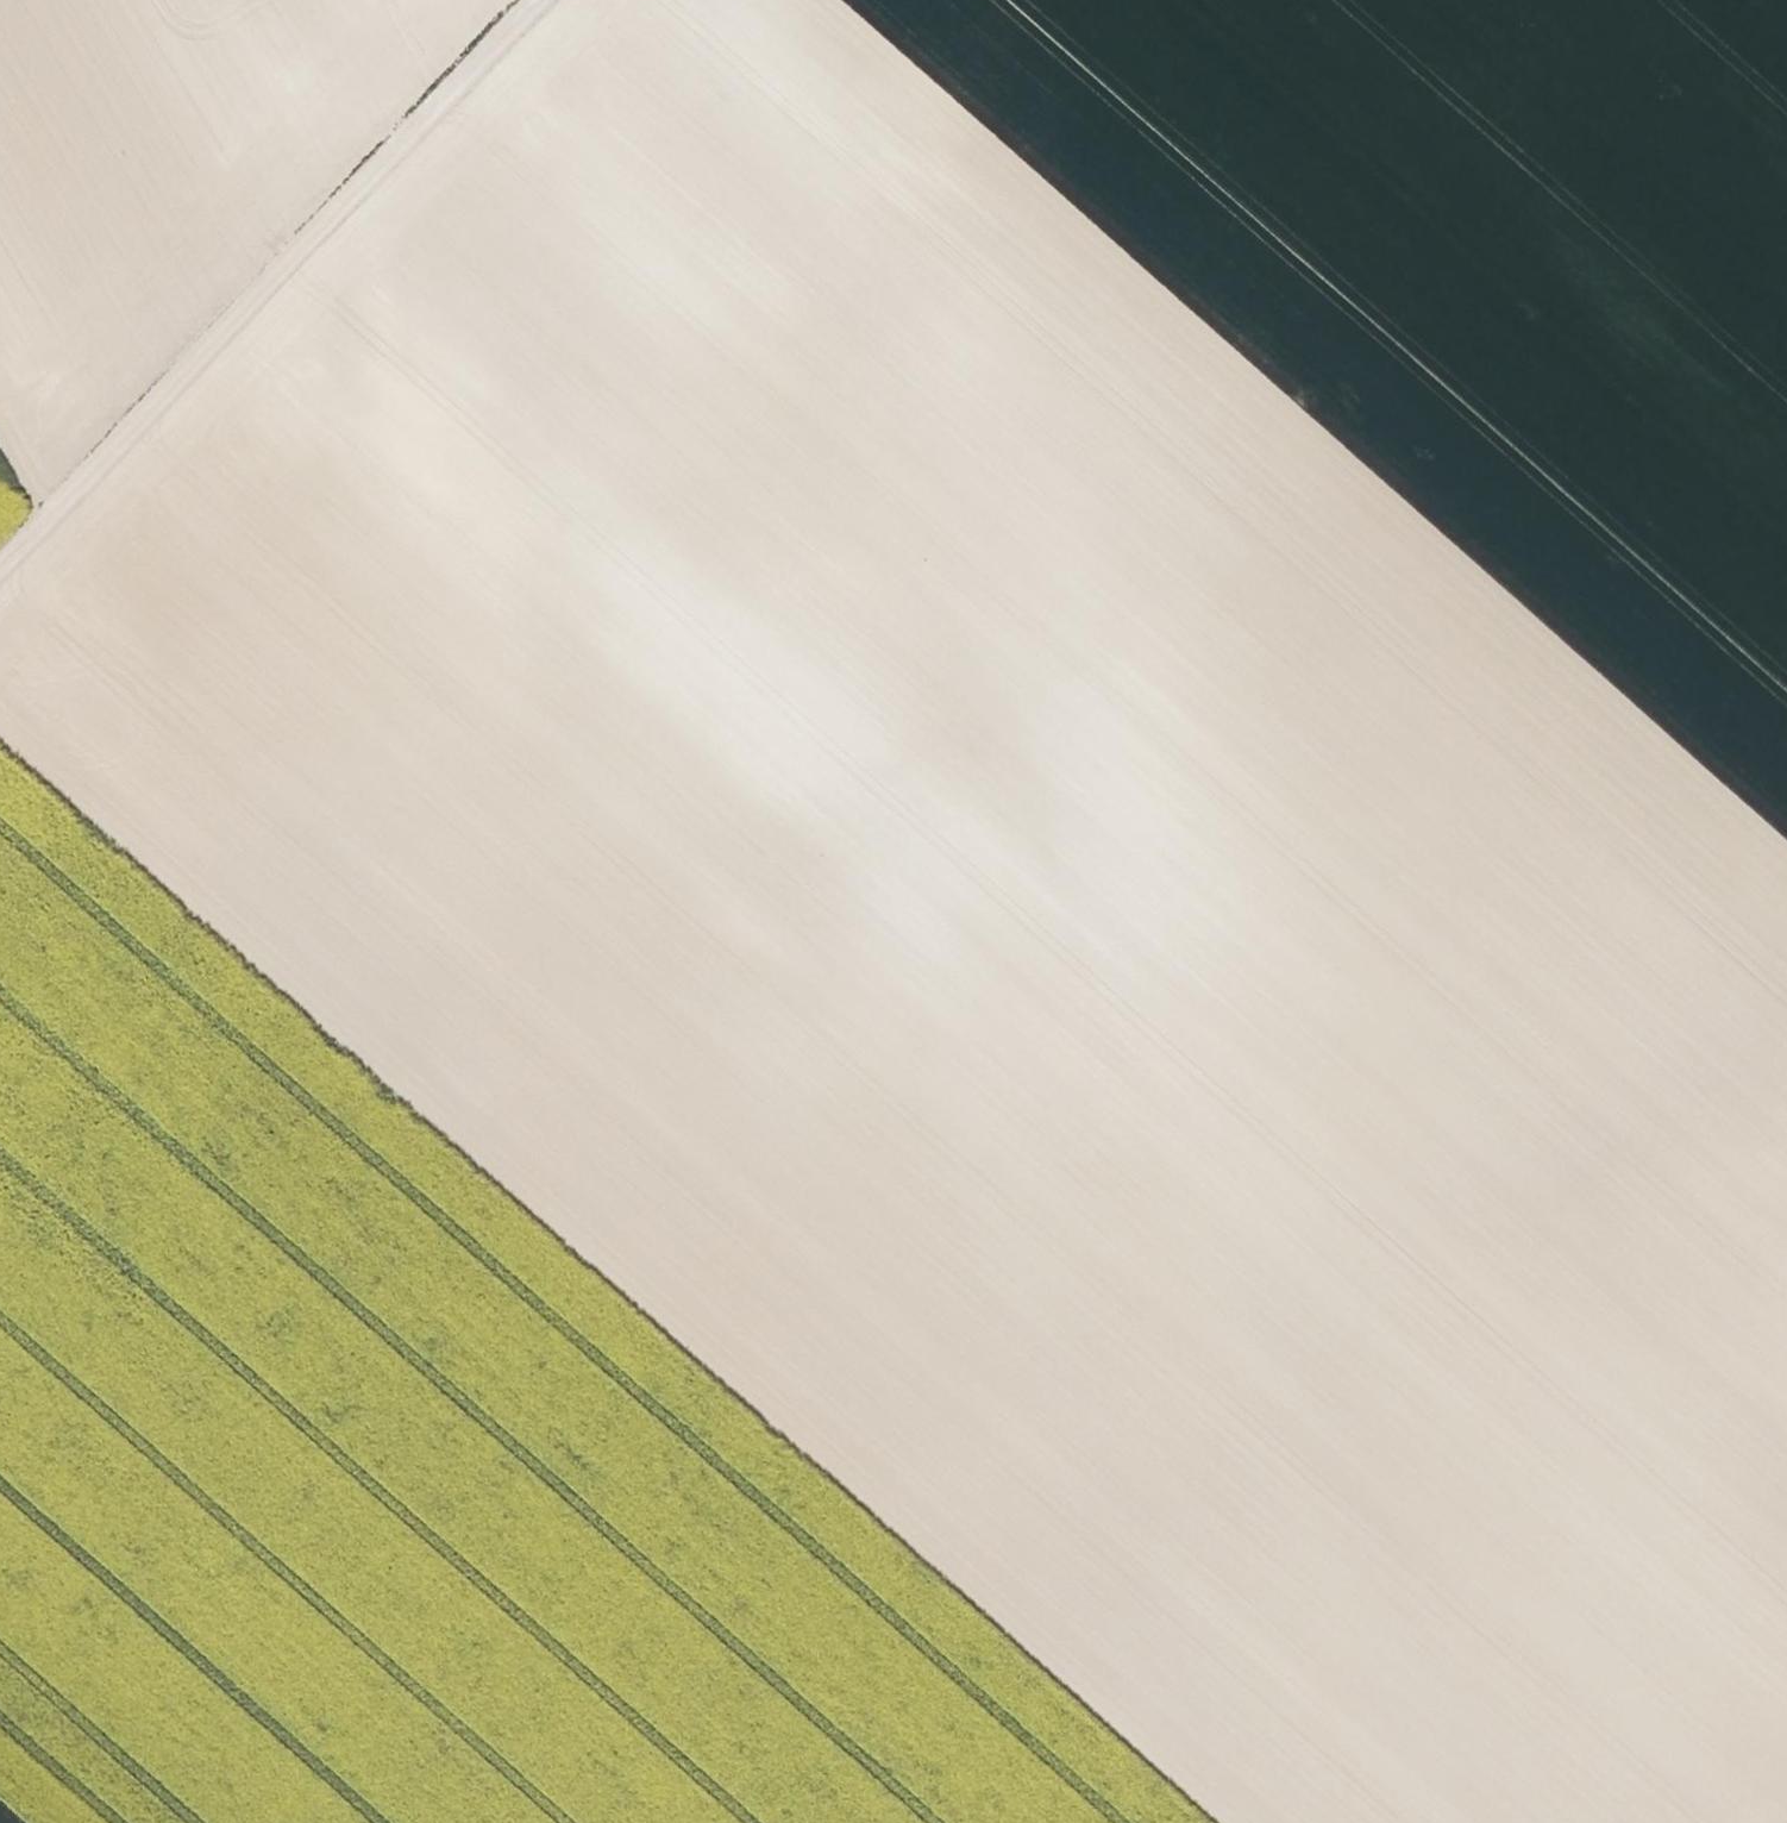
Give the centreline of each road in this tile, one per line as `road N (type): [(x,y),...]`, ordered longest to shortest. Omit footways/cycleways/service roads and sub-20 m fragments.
road 1 (track): [(550,0),(0,580)]

